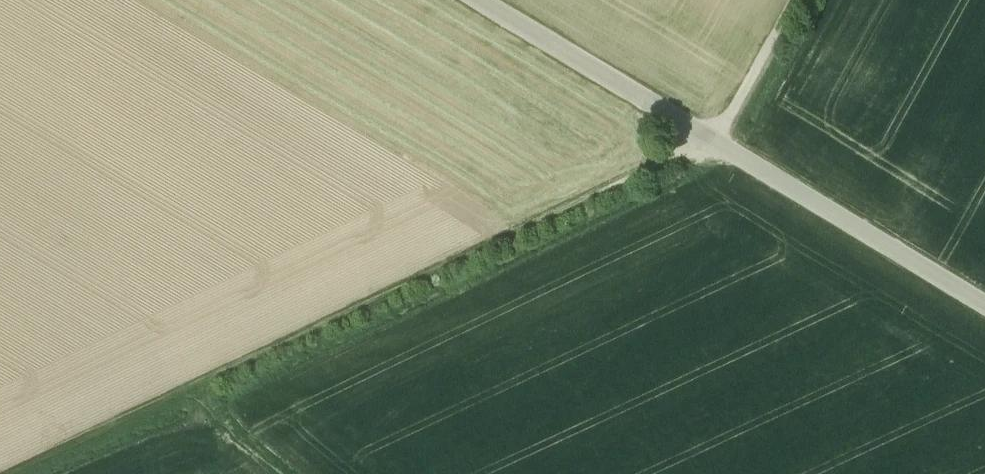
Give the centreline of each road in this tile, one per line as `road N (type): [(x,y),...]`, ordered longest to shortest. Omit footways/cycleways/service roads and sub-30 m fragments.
road 1 (track): [(796,0),(734,112),(704,136),(574,207),(3,473)]
road 2 (unclassified): [(984,312),(475,0)]
road 3 (track): [(281,473),(195,386)]

